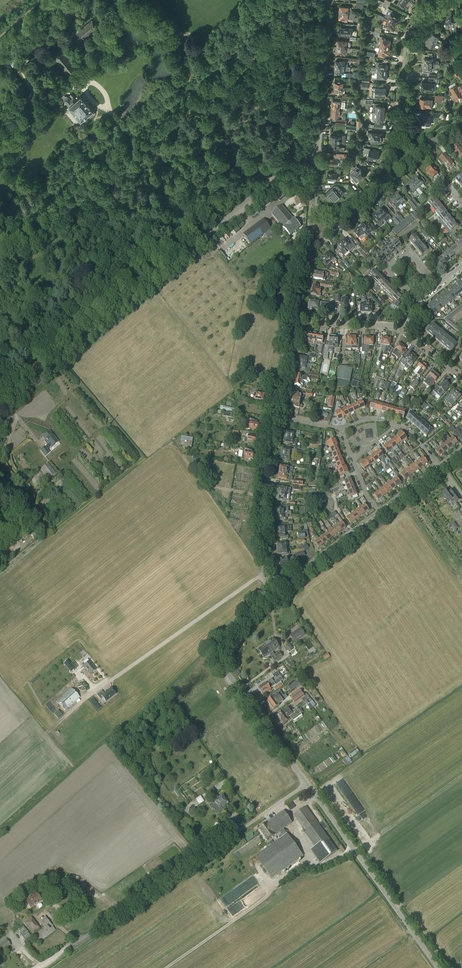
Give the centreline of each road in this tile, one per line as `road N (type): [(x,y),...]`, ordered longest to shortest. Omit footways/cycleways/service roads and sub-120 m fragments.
road 1 (unclassified): [(0,411),(300,155),(317,152)]
road 2 (unclassified): [(38,967),(307,783)]
road 3 (residential): [(269,585),(264,482),(295,319)]
road 4 (tertiary): [(307,783),(217,655),(269,585)]
road 5 (tertiary): [(439,967),(307,783)]
road 6 (residential): [(317,152),(327,0)]
road 7 (residential): [(437,0),(408,38),(401,132)]
road 8 (tertiary): [(269,585),(294,581),(381,515)]

